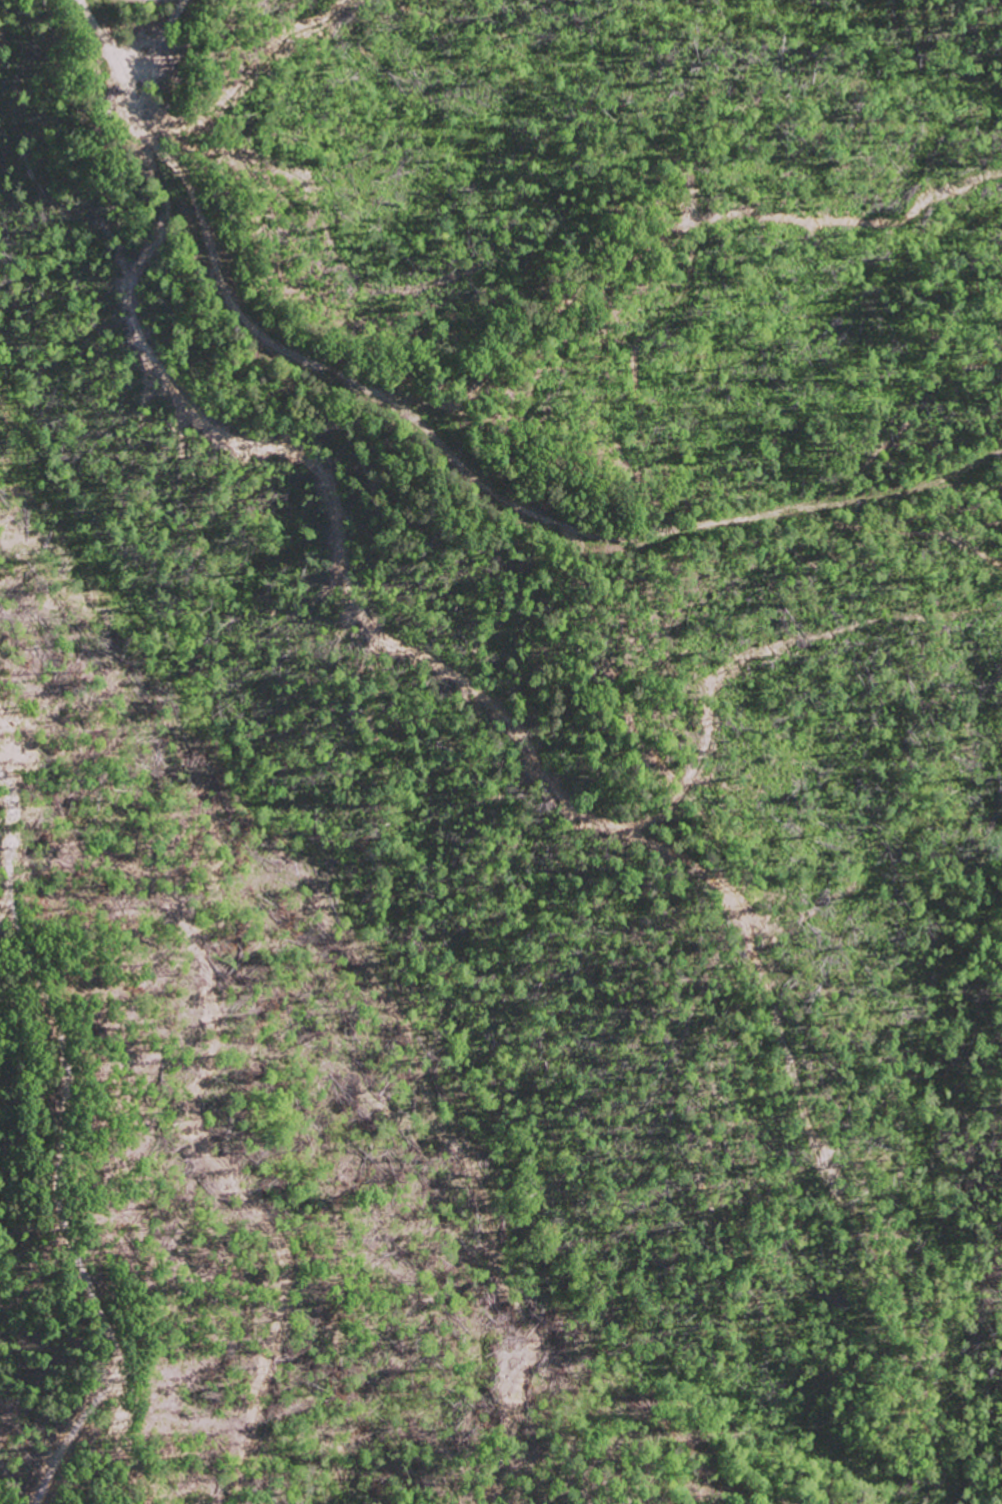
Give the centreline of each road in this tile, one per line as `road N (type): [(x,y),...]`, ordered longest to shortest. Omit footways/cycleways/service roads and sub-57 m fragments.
road 1 (track): [(27,1503),(43,1102),(21,956),(0,898)]

